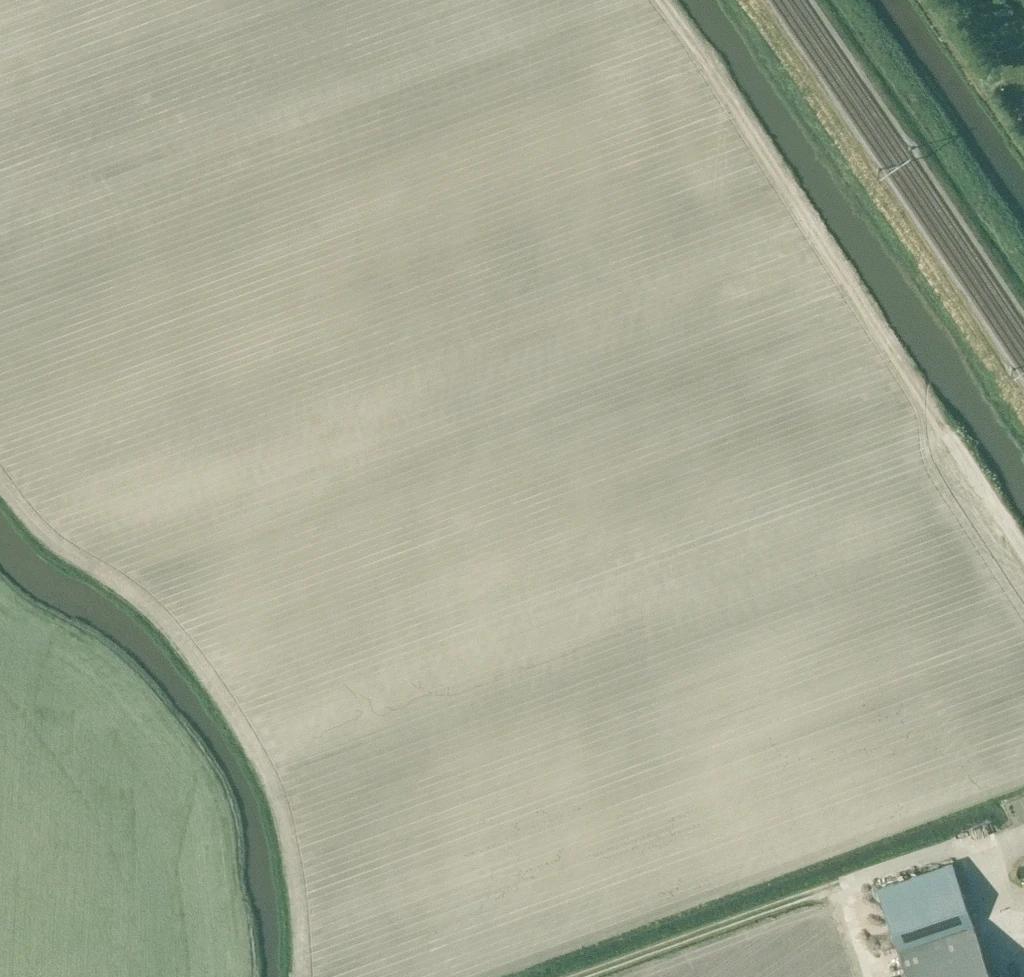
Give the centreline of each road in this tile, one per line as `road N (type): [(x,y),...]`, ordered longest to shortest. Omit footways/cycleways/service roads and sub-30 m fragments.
road 1 (track): [(663,0),(951,436)]
road 2 (track): [(578,976),(842,883)]

